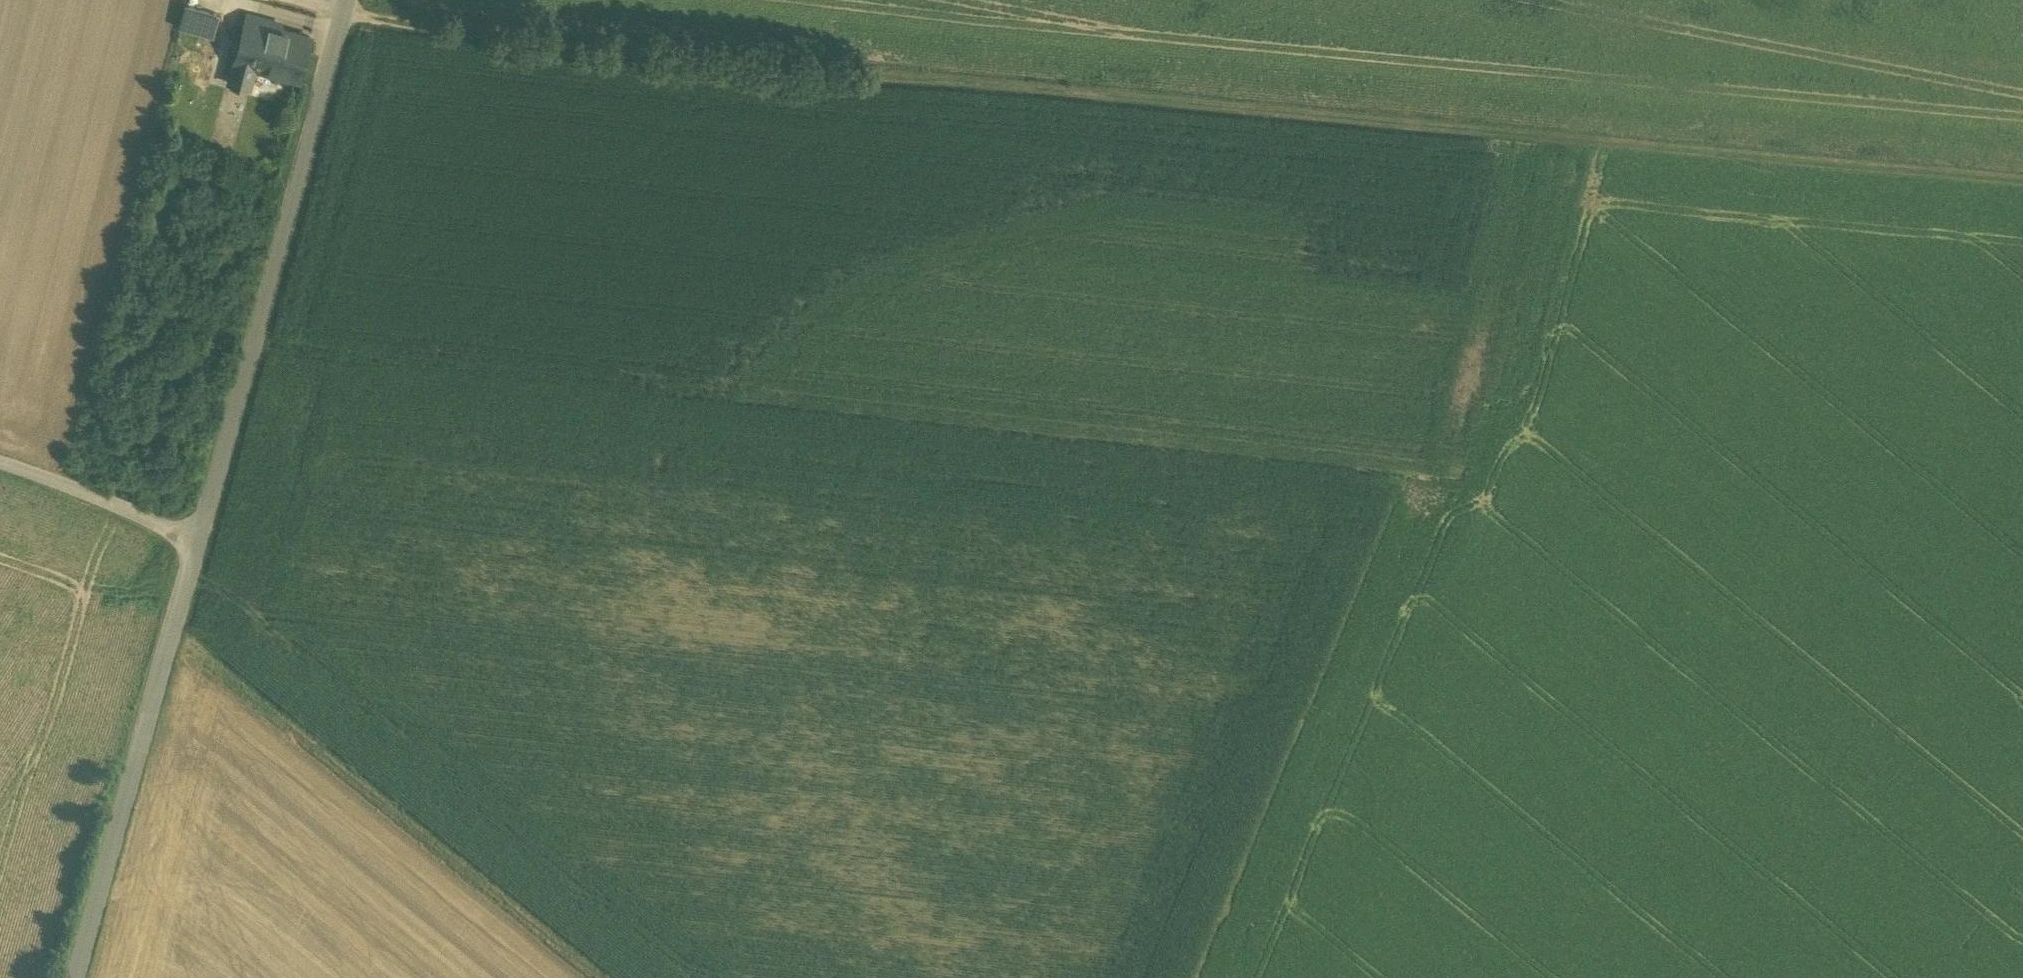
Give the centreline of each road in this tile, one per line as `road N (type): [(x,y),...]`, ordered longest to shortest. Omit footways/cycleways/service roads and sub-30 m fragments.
road 1 (track): [(2022,181),(1006,84),(846,78),(499,39),(347,12)]
road 2 (unclassified): [(350,0),(76,977)]
road 3 (track): [(171,640),(191,648),(598,977)]

